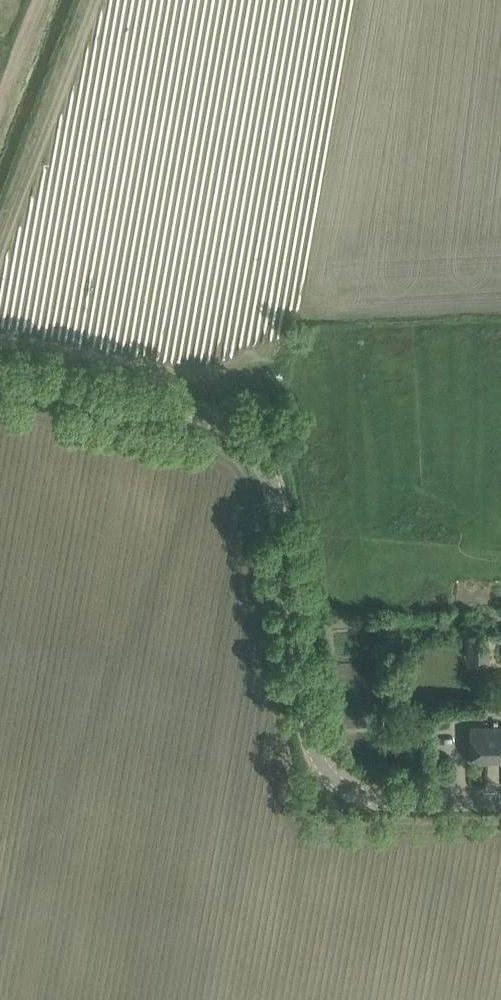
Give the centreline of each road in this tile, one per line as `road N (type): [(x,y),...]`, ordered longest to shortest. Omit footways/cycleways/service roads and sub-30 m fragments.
road 1 (tertiary): [(500,800),(384,799),(336,780),(317,759),(273,479)]
road 2 (tertiary): [(0,371),(219,421),(245,438),(273,479)]

